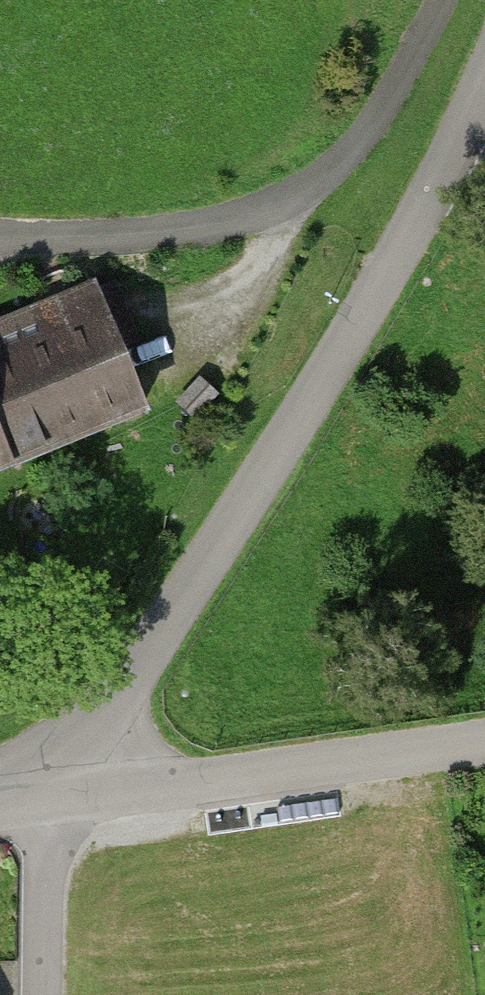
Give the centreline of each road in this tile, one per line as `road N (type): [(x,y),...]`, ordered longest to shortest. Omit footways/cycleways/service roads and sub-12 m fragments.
road 1 (unclassified): [(43,805),(328,377),(484,99)]
road 2 (residential): [(0,228),(123,235),(227,220),(313,187),(393,99),(448,0)]
road 3 (unclassified): [(43,805),(484,741)]
road 4 (residential): [(40,994),(43,805)]

